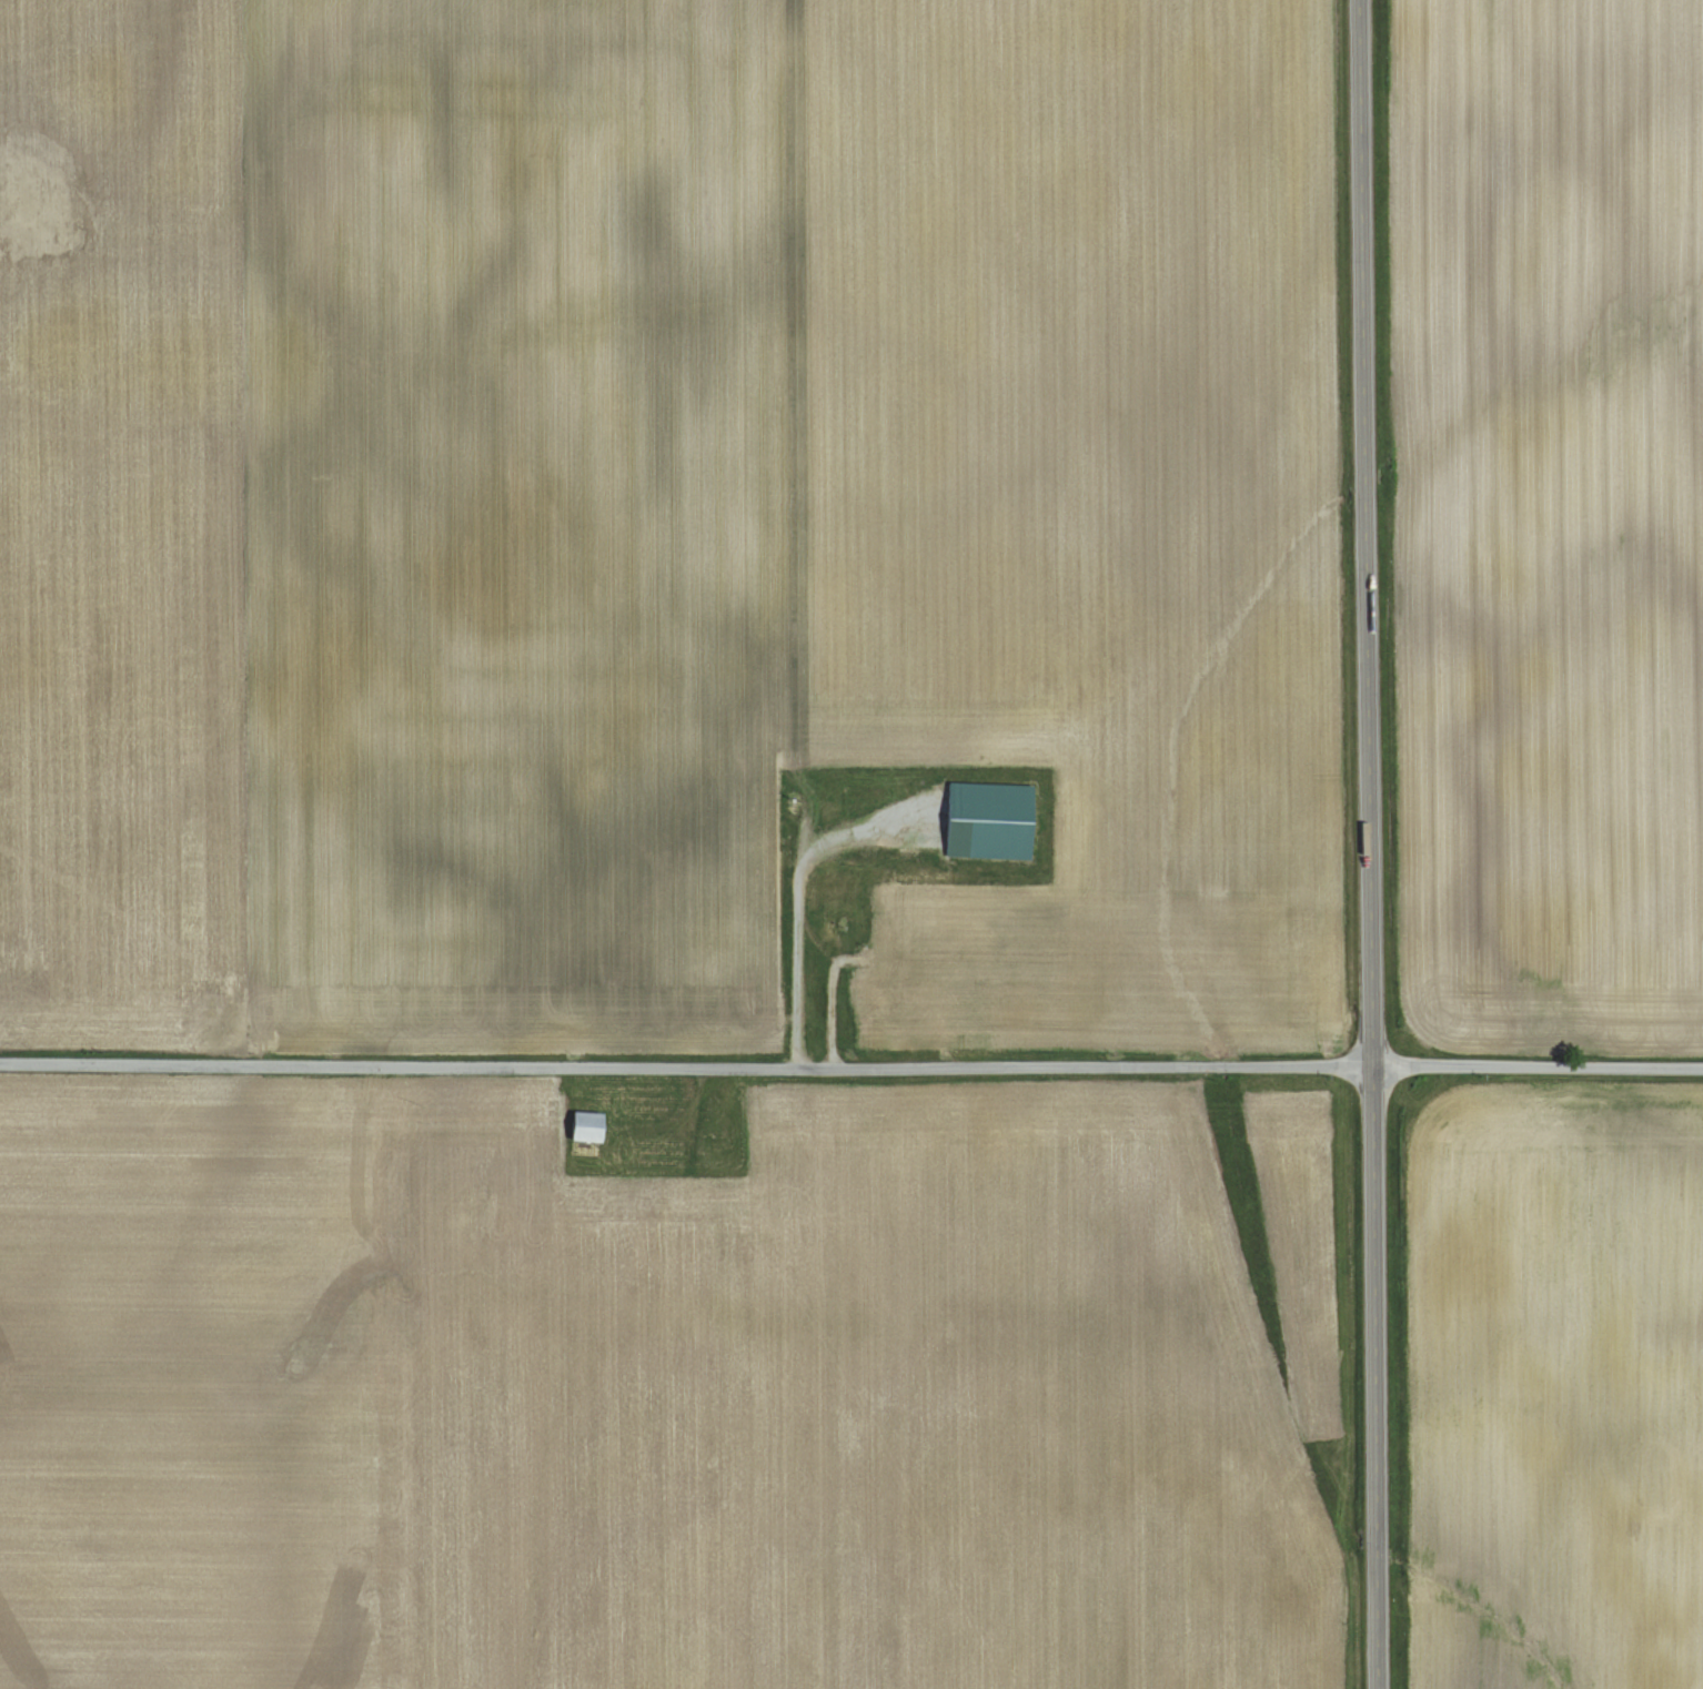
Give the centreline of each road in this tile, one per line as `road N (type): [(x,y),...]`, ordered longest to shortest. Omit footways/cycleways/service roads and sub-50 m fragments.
road 1 (primary): [(1382,1688),(1364,0)]
road 2 (residential): [(1376,1065),(0,1062)]
road 3 (residential): [(1376,1065),(1702,1067)]

